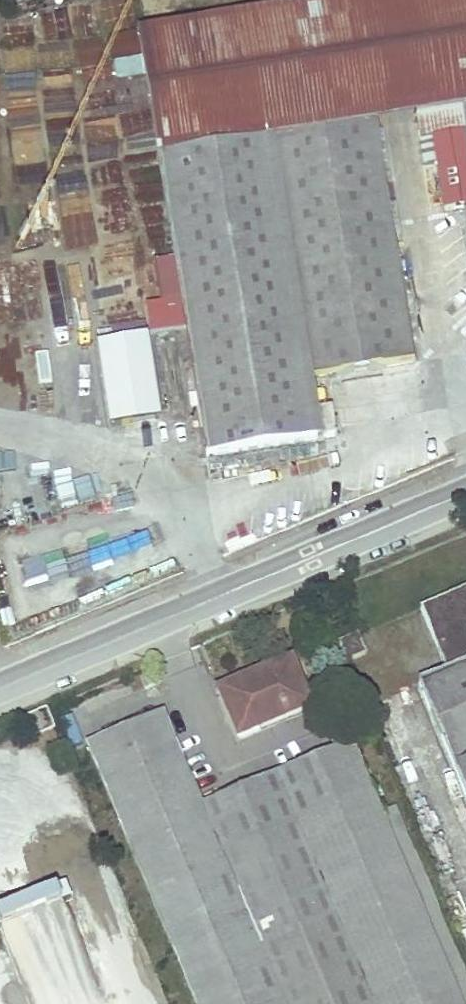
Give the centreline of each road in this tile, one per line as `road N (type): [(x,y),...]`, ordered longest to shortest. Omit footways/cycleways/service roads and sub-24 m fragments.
road 1 (unclassified): [(0,687),(465,492)]

